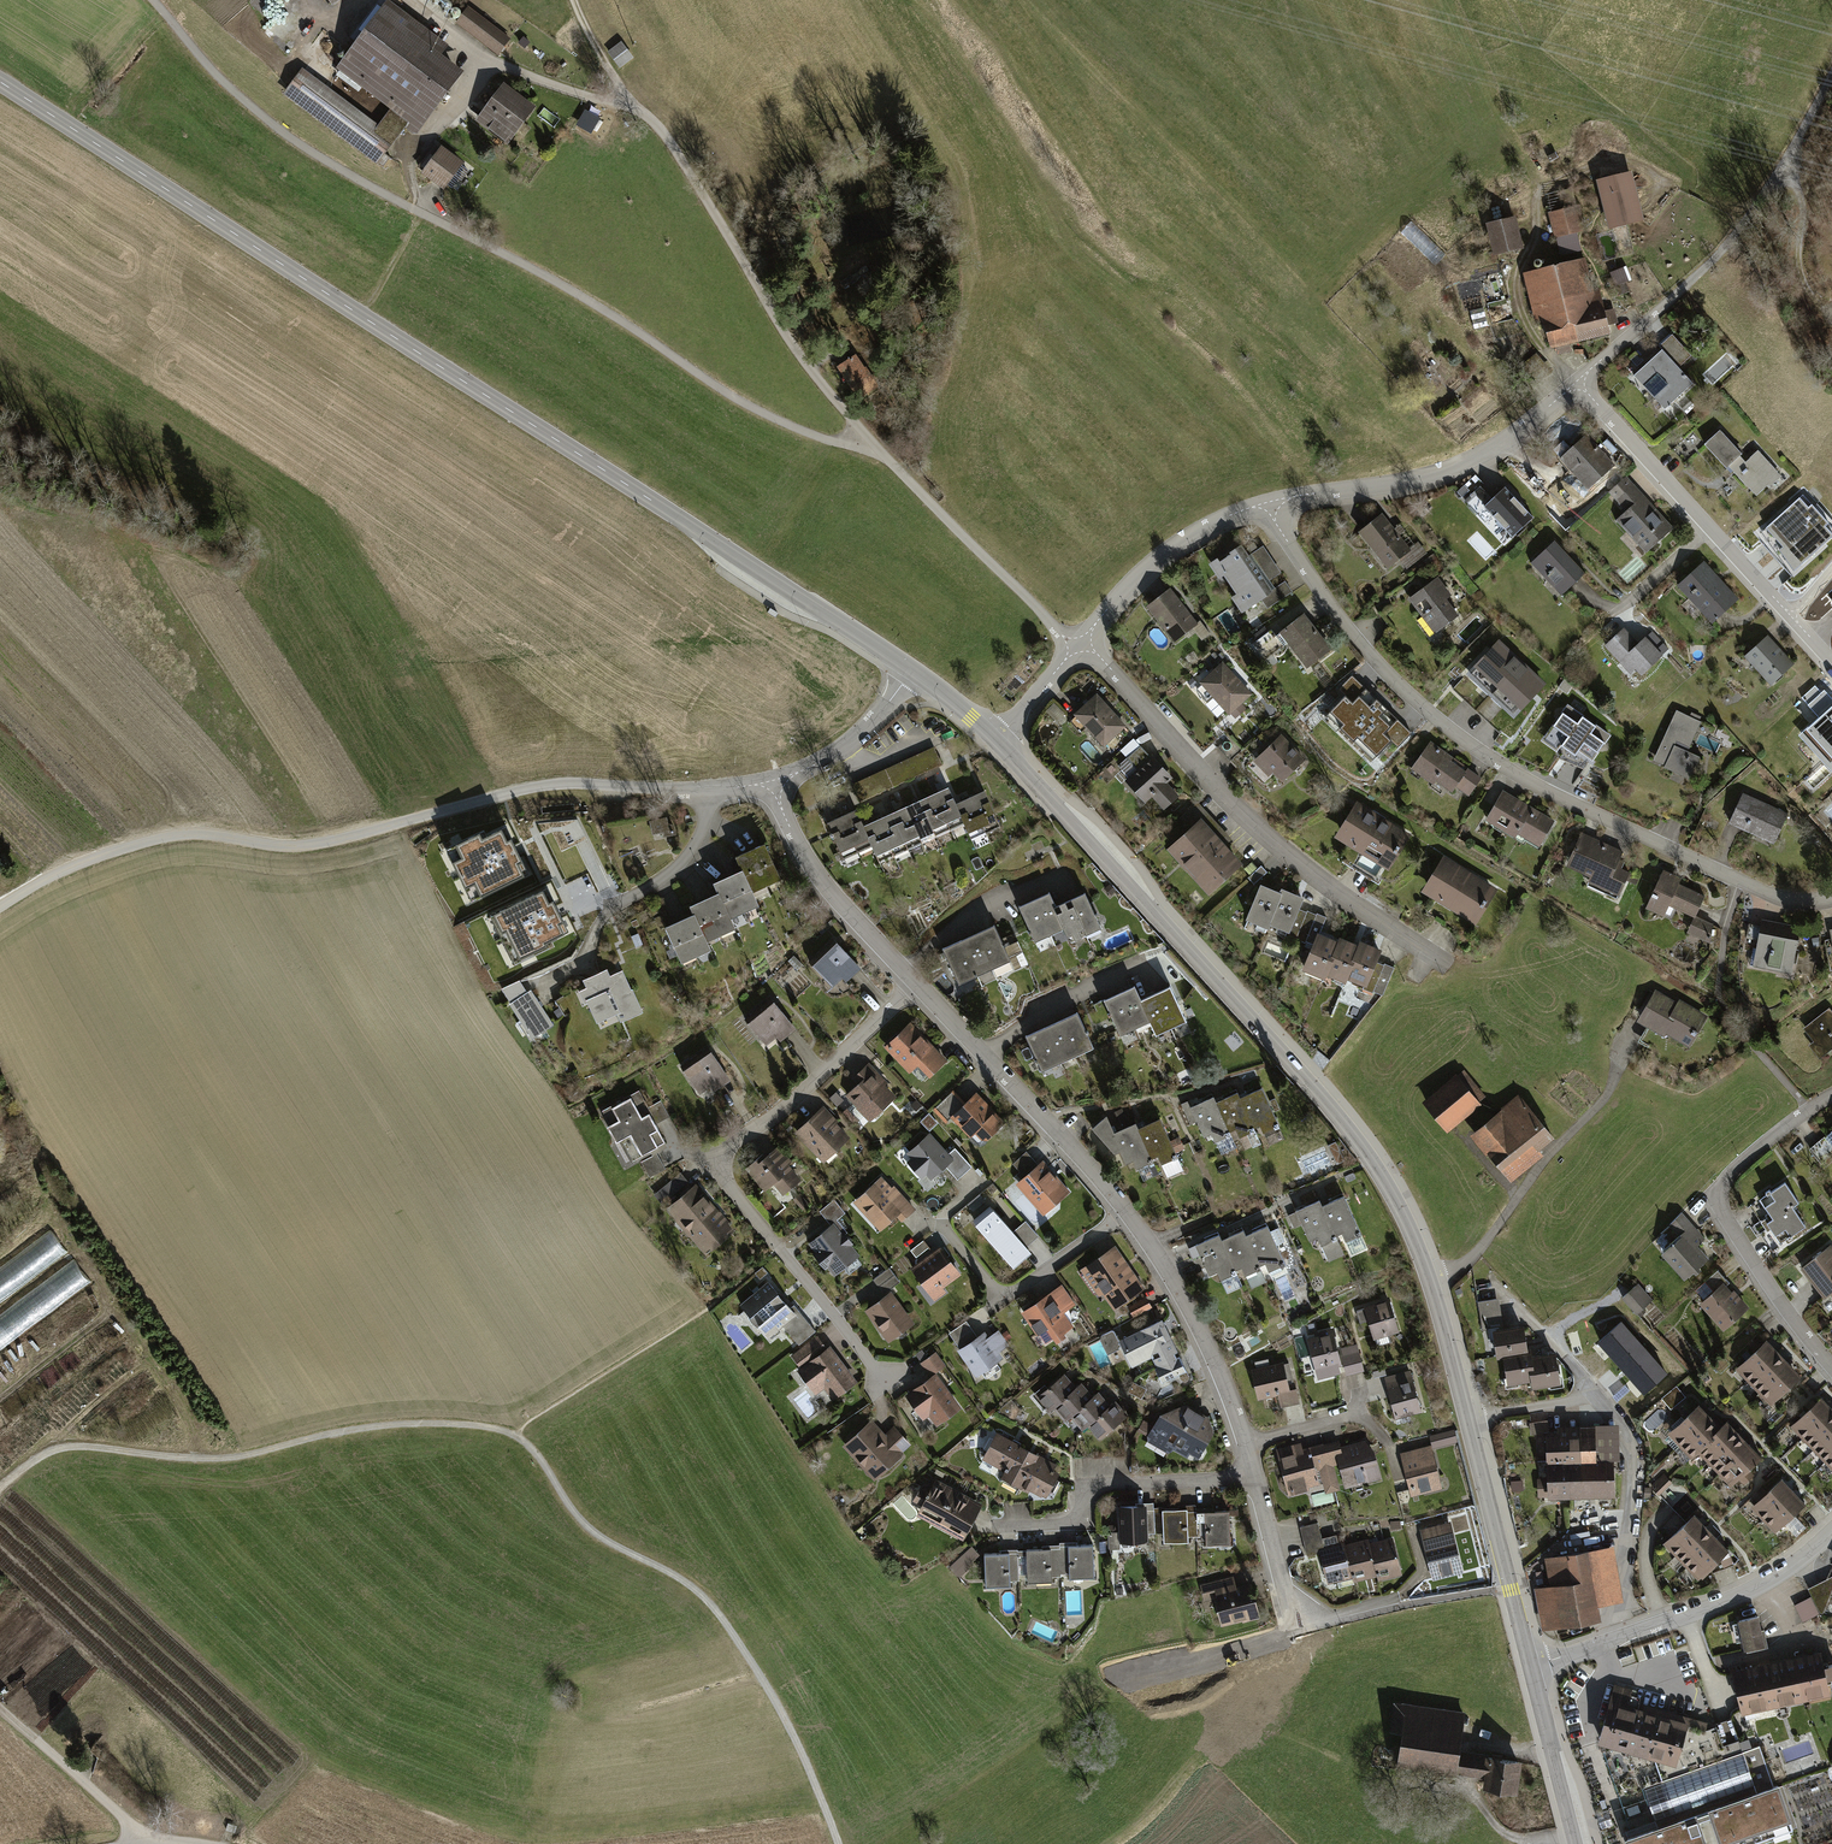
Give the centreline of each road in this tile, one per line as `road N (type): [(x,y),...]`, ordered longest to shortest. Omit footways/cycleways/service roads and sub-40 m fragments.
road 1 (unclassified): [(1076,652),(874,448),(837,443),(744,402),(606,310),(334,166),(239,94),(153,0)]
road 2 (tertiary): [(1531,1667),(1429,1280),(1388,1189),(1327,1104),(997,741)]
road 3 (tertiary): [(914,672),(0,82)]
road 4 (residential): [(708,792),(575,783),(288,846),(217,834),(150,836),(77,864),(0,907)]
road 5 (residential): [(1273,501),(1281,530),(1375,661),(1491,759),(1774,896),(1831,900)]
road 6 (residential): [(916,984),(791,1102),(721,1152),(719,1172),(884,1379)]
road 7 (track): [(837,1843),(787,1723),(717,1612),(679,1578),(590,1529),(515,1435)]
road 8 (track): [(0,1487),(38,1457),(73,1446),(216,1458),(393,1425),(466,1425),(515,1435)]
road 9 (residential): [(1087,640),(1259,827),(1451,965)]
road 10 (residential): [(1577,382),(1831,665)]
road 11 (residential): [(1831,1099),(1750,1155),(1718,1195),(1793,1320),(1831,1366)]
road 12 (track): [(1577,382),(1539,344),(1519,302),(1516,282),(1535,243),(1536,197),(1622,159),(1661,183)]
road 13 (residential): [(1273,501),(1402,483),(1471,460),(1577,382)]
road 14 (residential): [(1531,1667),(1736,1596),(1831,1532)]
road 15 (track): [(1381,1779),(1260,1726),(1216,1737),(1107,1843)]
road 16 (residential): [(916,984),(1127,1212)]
road 17 (residential): [(1255,1476),(1106,1485),(1065,1524),(995,1528)]
road 18 (track): [(1683,289),(1745,225),(1831,77)]
road 19 (residential): [(1127,1212),(1196,1319),(1247,1441)]
road 20 (residential): [(774,782),(805,856),(916,984)]
road 21 (residential): [(1255,1476),(1289,1606),(1308,1620),(1396,1598)]
road 22 (residential): [(1087,640),(1162,555),(1208,526),(1273,501)]
road 23 (track): [(148,1842),(0,1706)]
road 24 (tertiary): [(1574,1843),(1531,1667)]
road 25 (residential): [(914,672),(847,744),(774,782)]
road 26 (residential): [(708,792),(707,825),(678,865),(602,911)]
road 27 (track): [(1831,312),(1821,309),(1798,255),(1788,162)]
road 28 (residential): [(1247,1441),(1360,1412),(1389,1441)]
road 29 (residential): [(1127,1212),(1003,1298)]
road 30 (residential): [(1577,382),(1683,289)]
road 31 (track): [(645,115),(609,72),(572,0)]
road 32 (track): [(363,317),(422,213)]

